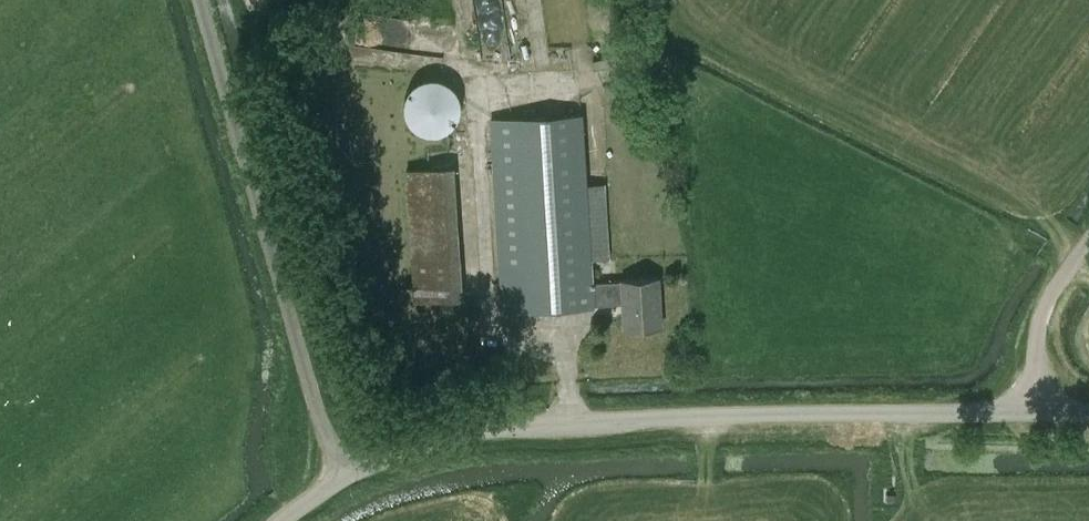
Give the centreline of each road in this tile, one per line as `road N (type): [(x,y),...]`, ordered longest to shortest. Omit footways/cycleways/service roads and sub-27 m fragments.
road 1 (unclassified): [(342,479),(397,451),(489,428),(1028,412)]
road 2 (unclassified): [(201,0),(342,479)]
road 3 (unclassified): [(1028,412),(1029,304),(1058,239),(1088,198)]

